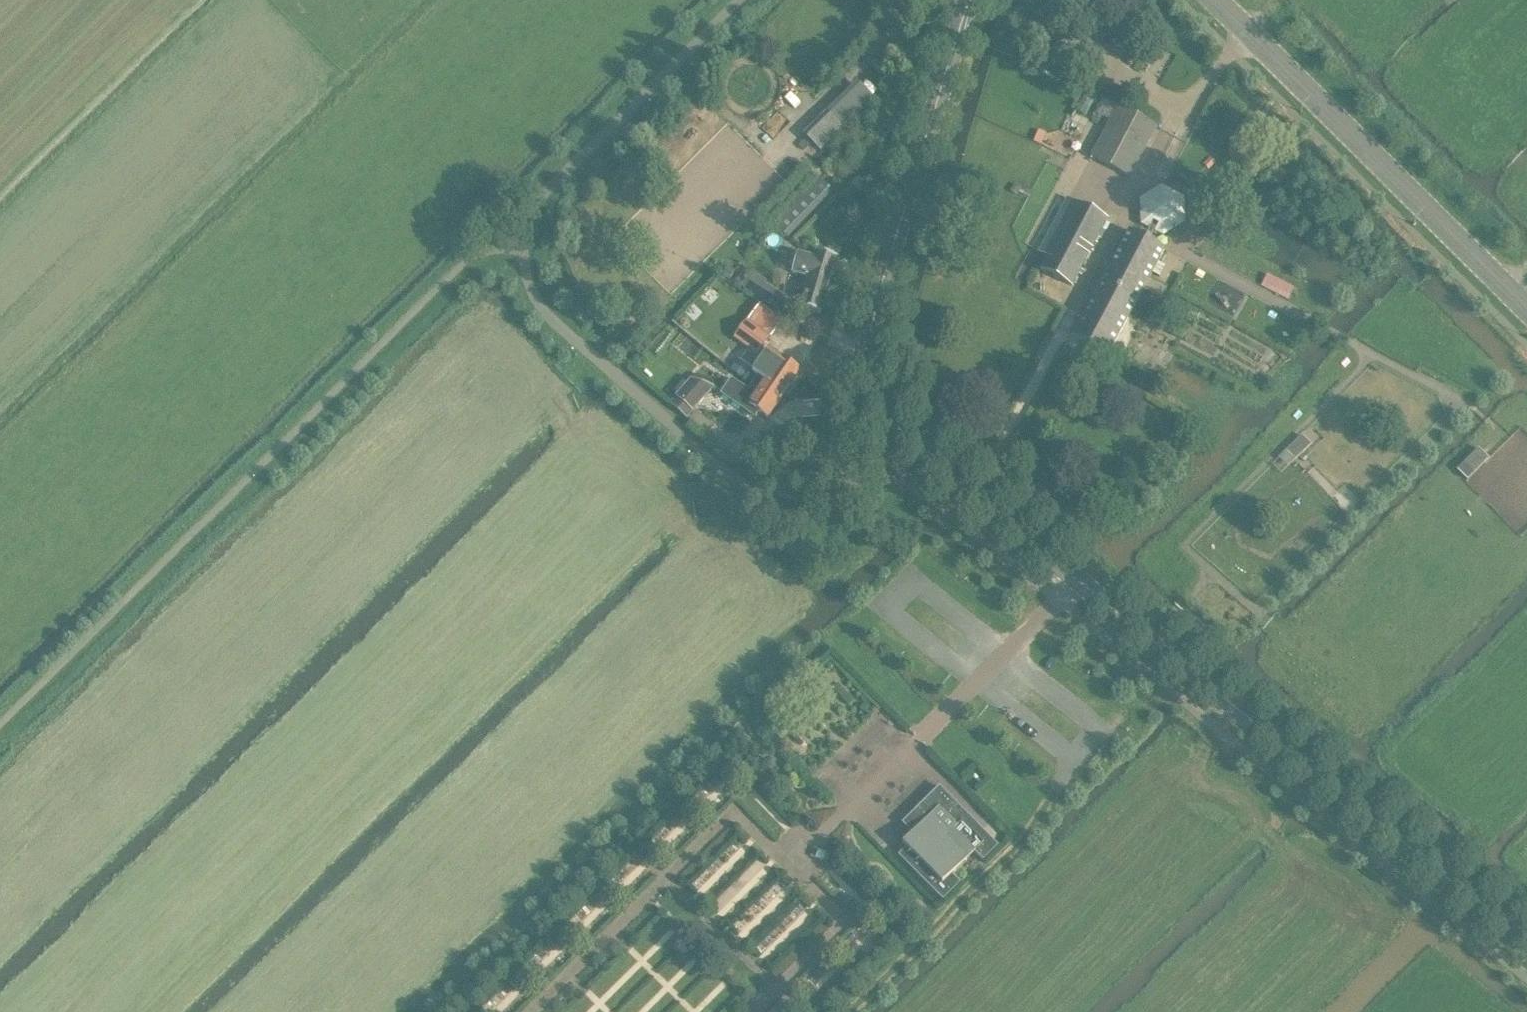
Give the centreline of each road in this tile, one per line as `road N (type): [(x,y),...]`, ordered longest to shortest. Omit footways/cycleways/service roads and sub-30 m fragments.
road 1 (tertiary): [(1526,941),(920,453),(886,413),(869,367),(869,333),(958,35)]
road 2 (tertiary): [(1214,0),(1526,310)]
road 3 (track): [(1073,759),(1019,846),(850,1011)]

